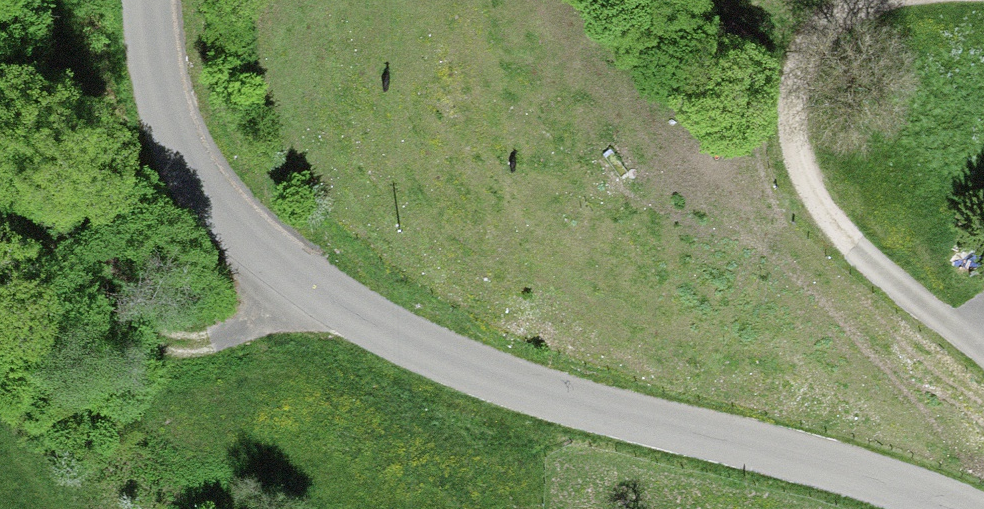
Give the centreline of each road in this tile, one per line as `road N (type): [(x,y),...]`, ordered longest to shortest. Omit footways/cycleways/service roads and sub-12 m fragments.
road 1 (tertiary): [(147,0),(167,119),(207,191),(284,279),(432,357),(626,423),(901,488),(942,508)]
road 2 (track): [(983,4),(886,1),(805,85),(809,191),(869,263)]
road 3 (track): [(284,279),(229,338),(174,354),(81,315),(0,227)]

